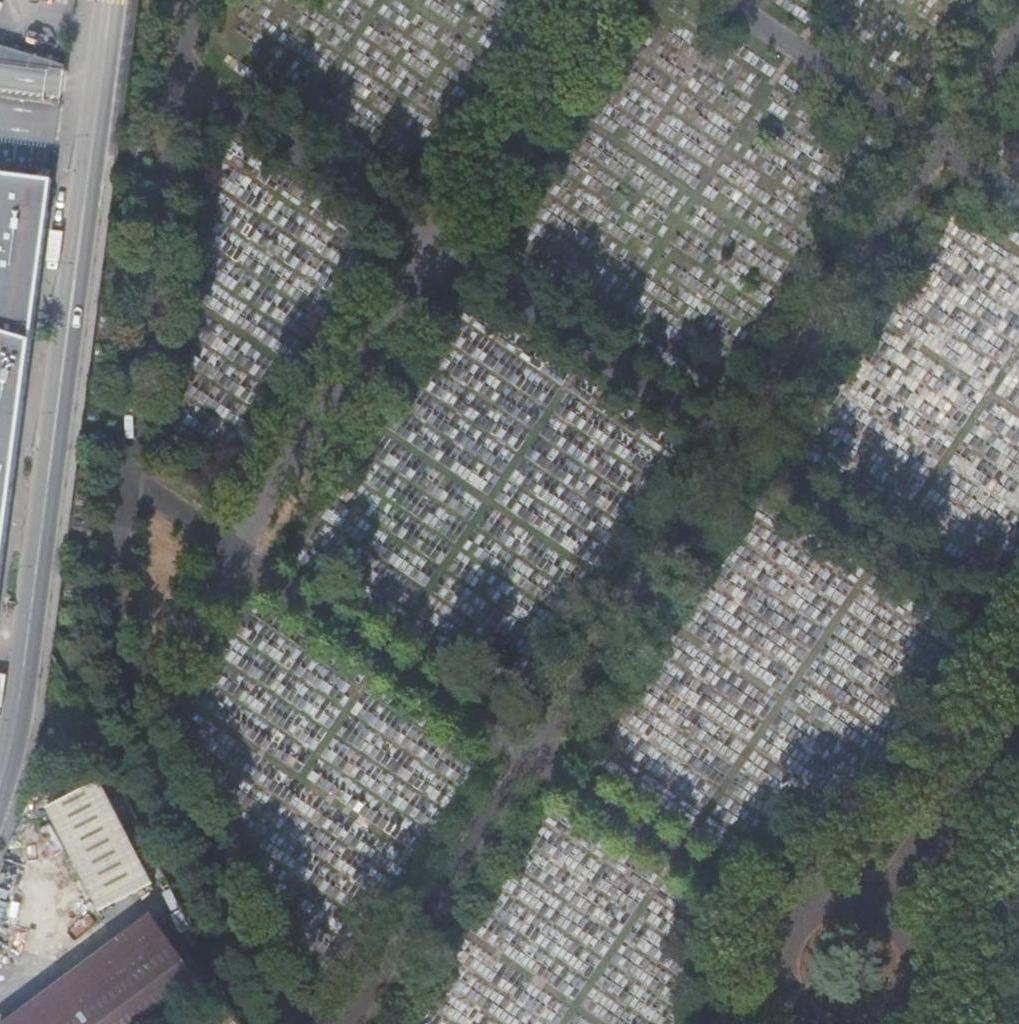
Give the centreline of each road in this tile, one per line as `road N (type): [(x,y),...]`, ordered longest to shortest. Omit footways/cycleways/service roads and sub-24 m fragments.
road 1 (tertiary): [(106,0),(15,696)]

